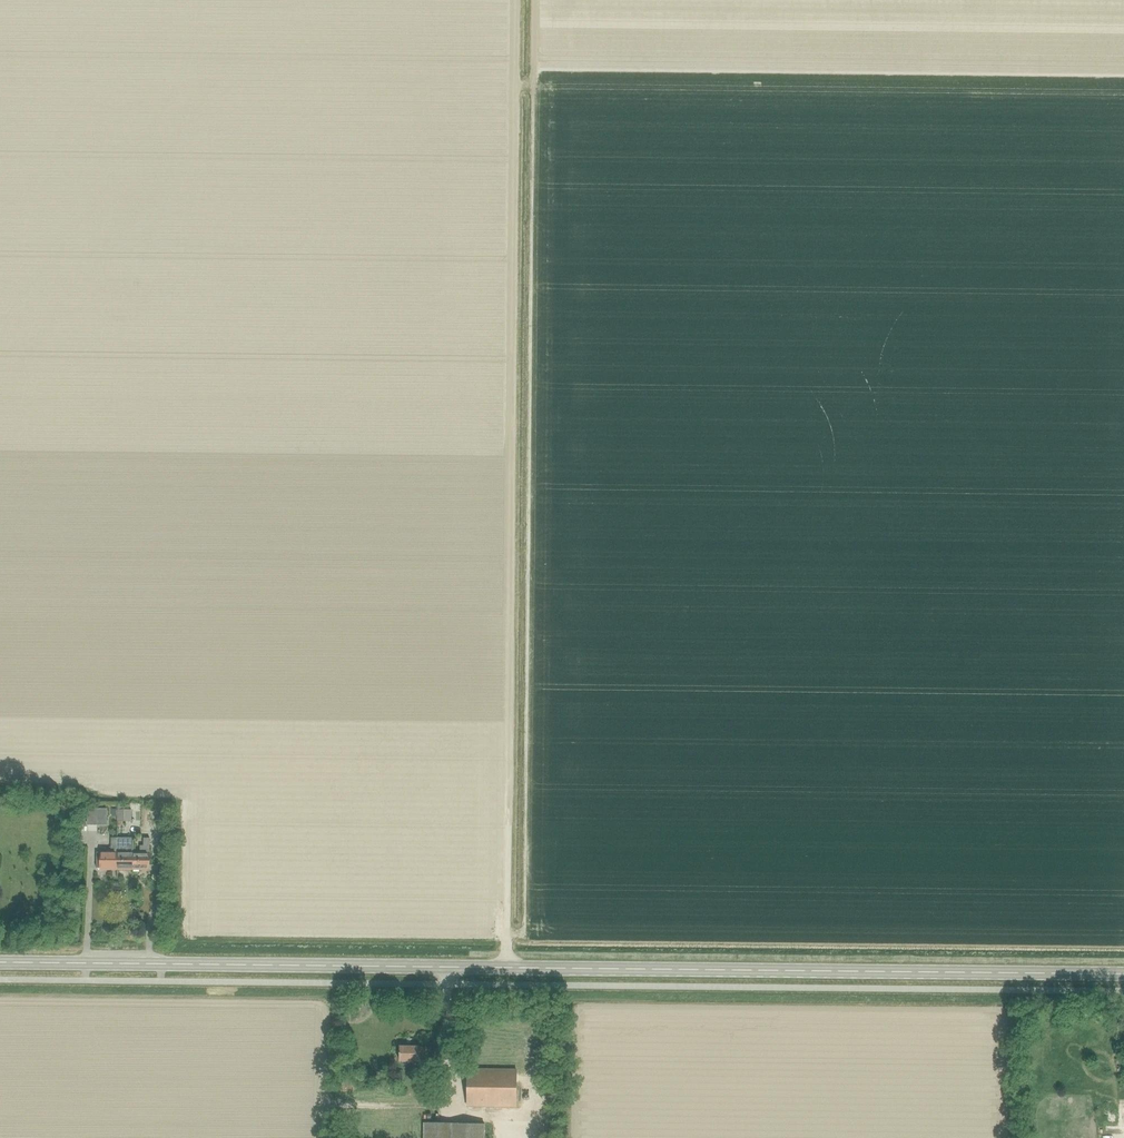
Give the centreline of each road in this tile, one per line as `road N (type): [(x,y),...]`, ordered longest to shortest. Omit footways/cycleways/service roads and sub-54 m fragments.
road 1 (secondary): [(1123,974),(0,963)]

